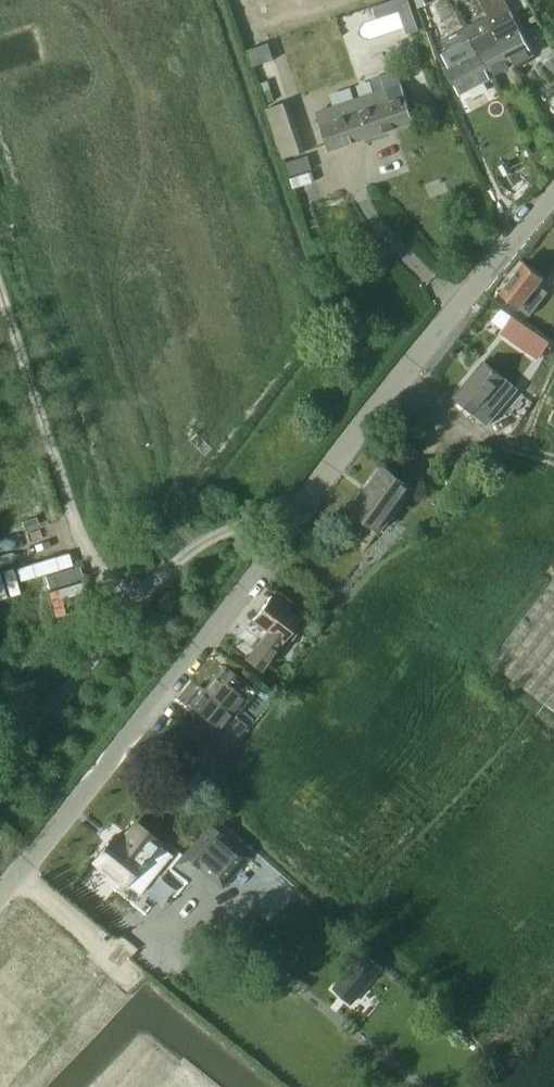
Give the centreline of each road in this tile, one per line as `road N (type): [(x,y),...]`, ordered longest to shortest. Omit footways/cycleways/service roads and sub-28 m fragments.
road 1 (tertiary): [(0,896),(399,379),(553,192)]

